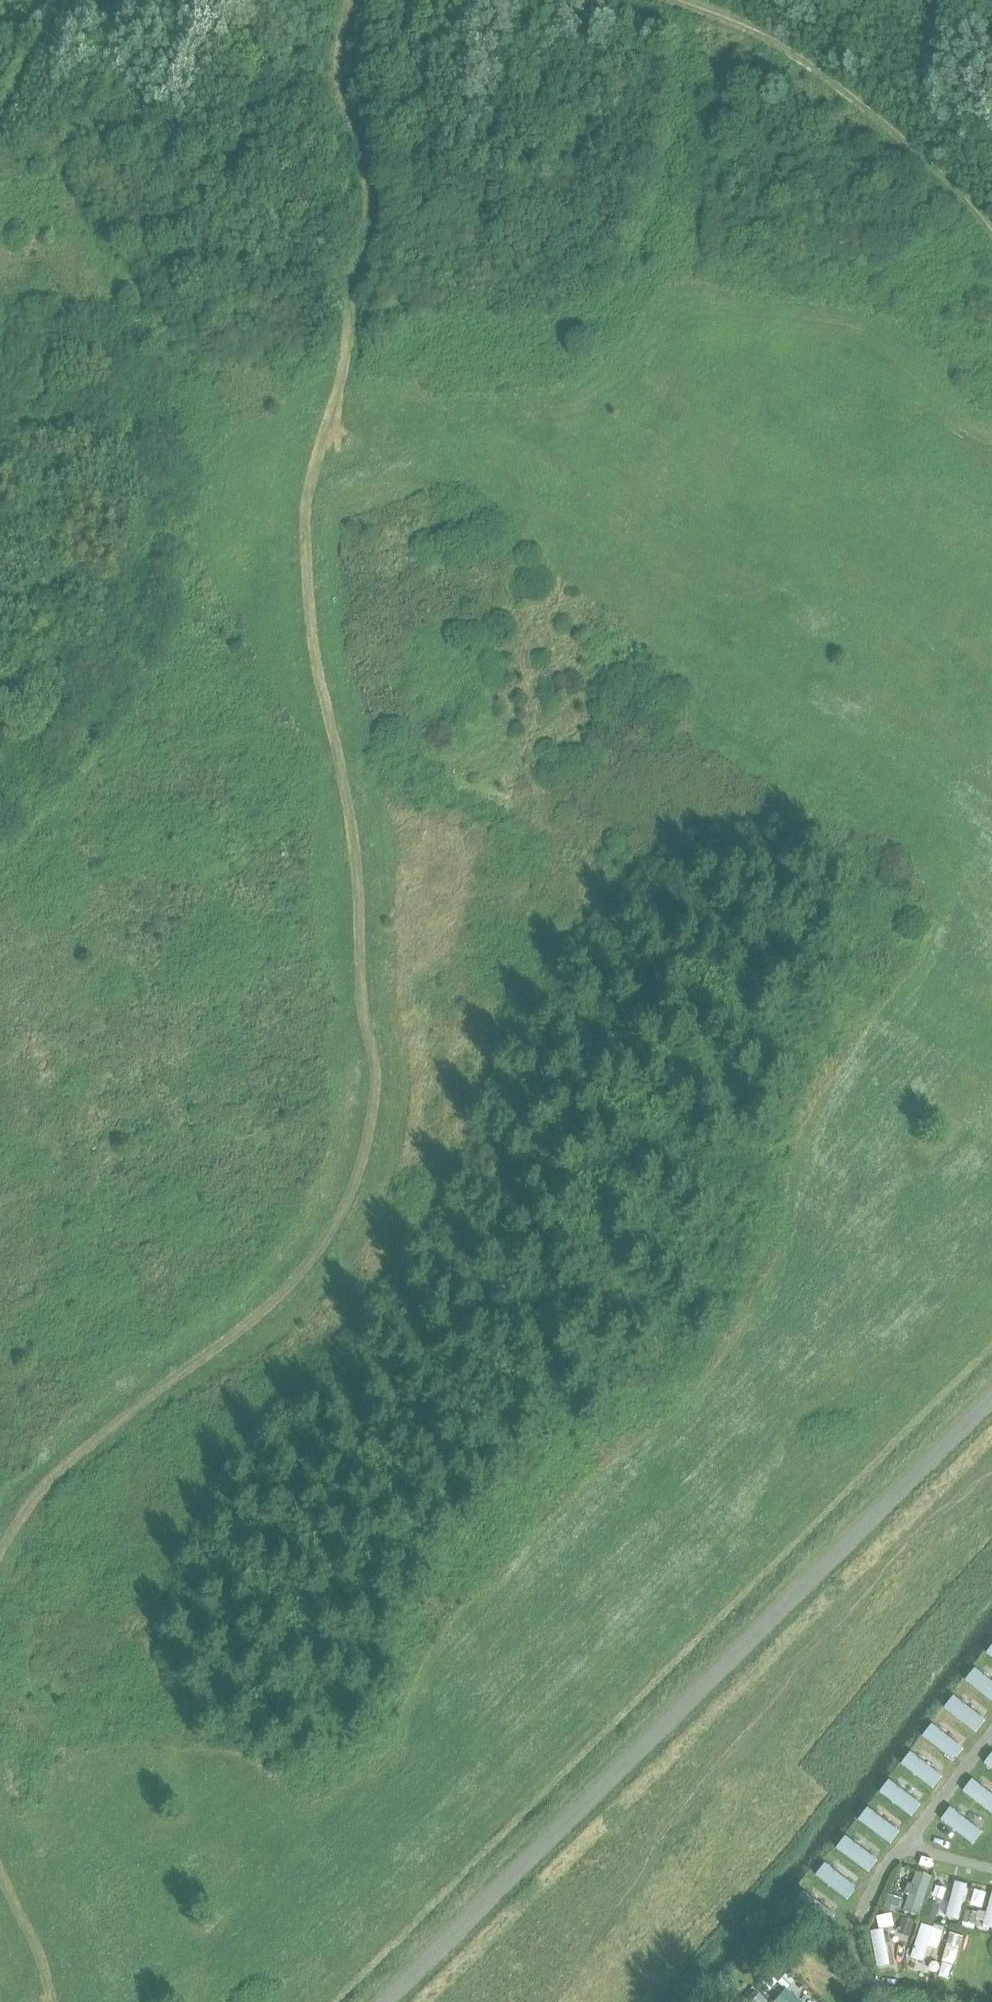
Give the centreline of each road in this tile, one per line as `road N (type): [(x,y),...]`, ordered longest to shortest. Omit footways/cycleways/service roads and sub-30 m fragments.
road 1 (unclassified): [(377,2001),(991,1387)]

